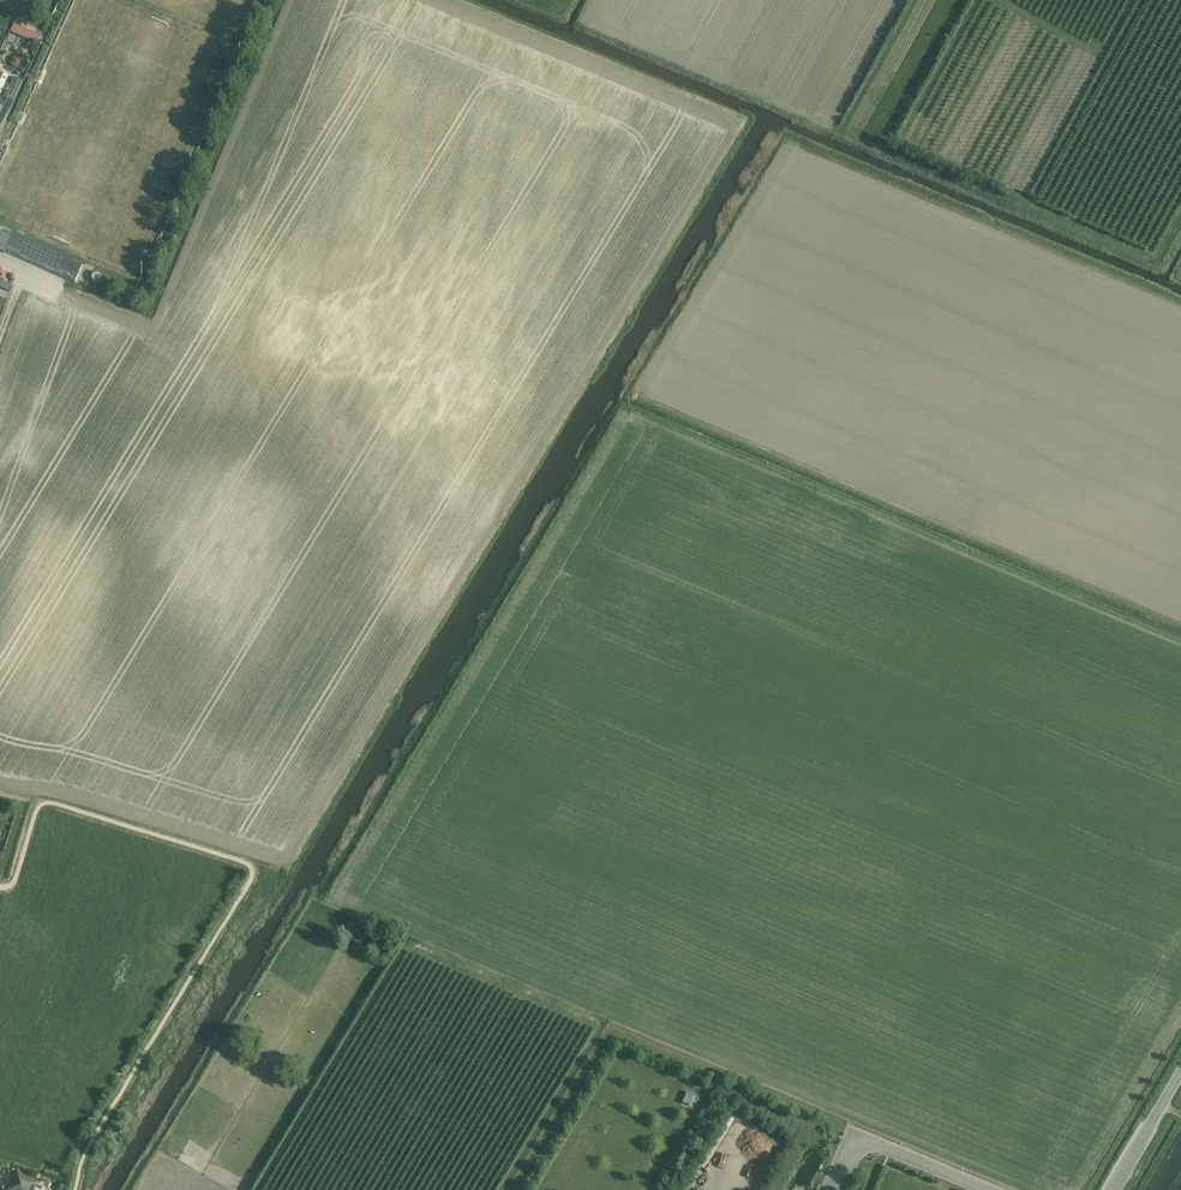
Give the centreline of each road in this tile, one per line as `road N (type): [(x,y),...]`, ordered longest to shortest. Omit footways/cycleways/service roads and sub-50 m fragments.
road 1 (unclassified): [(1112,1189),(1180,1075)]

